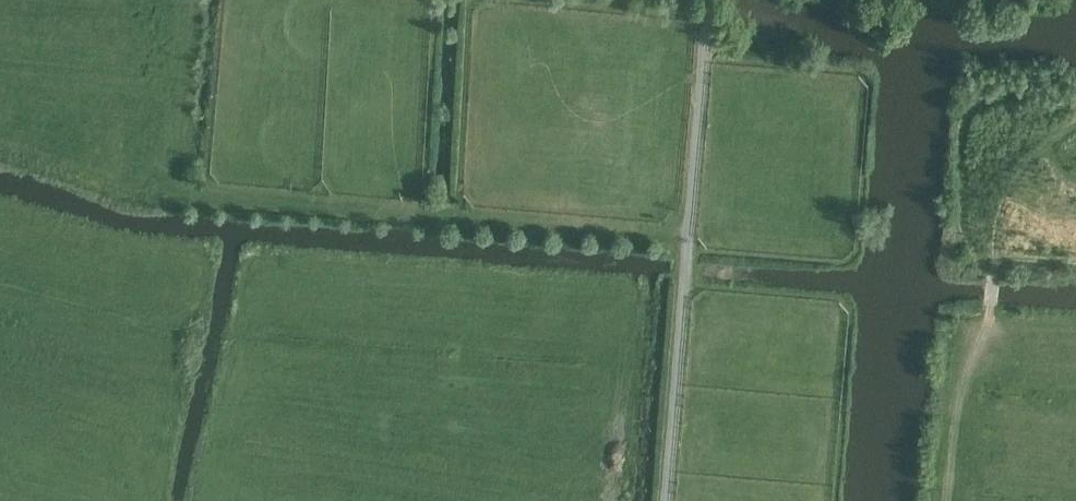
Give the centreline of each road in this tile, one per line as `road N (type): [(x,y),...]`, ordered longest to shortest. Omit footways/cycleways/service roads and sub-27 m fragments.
road 1 (track): [(666,500),(706,0)]

